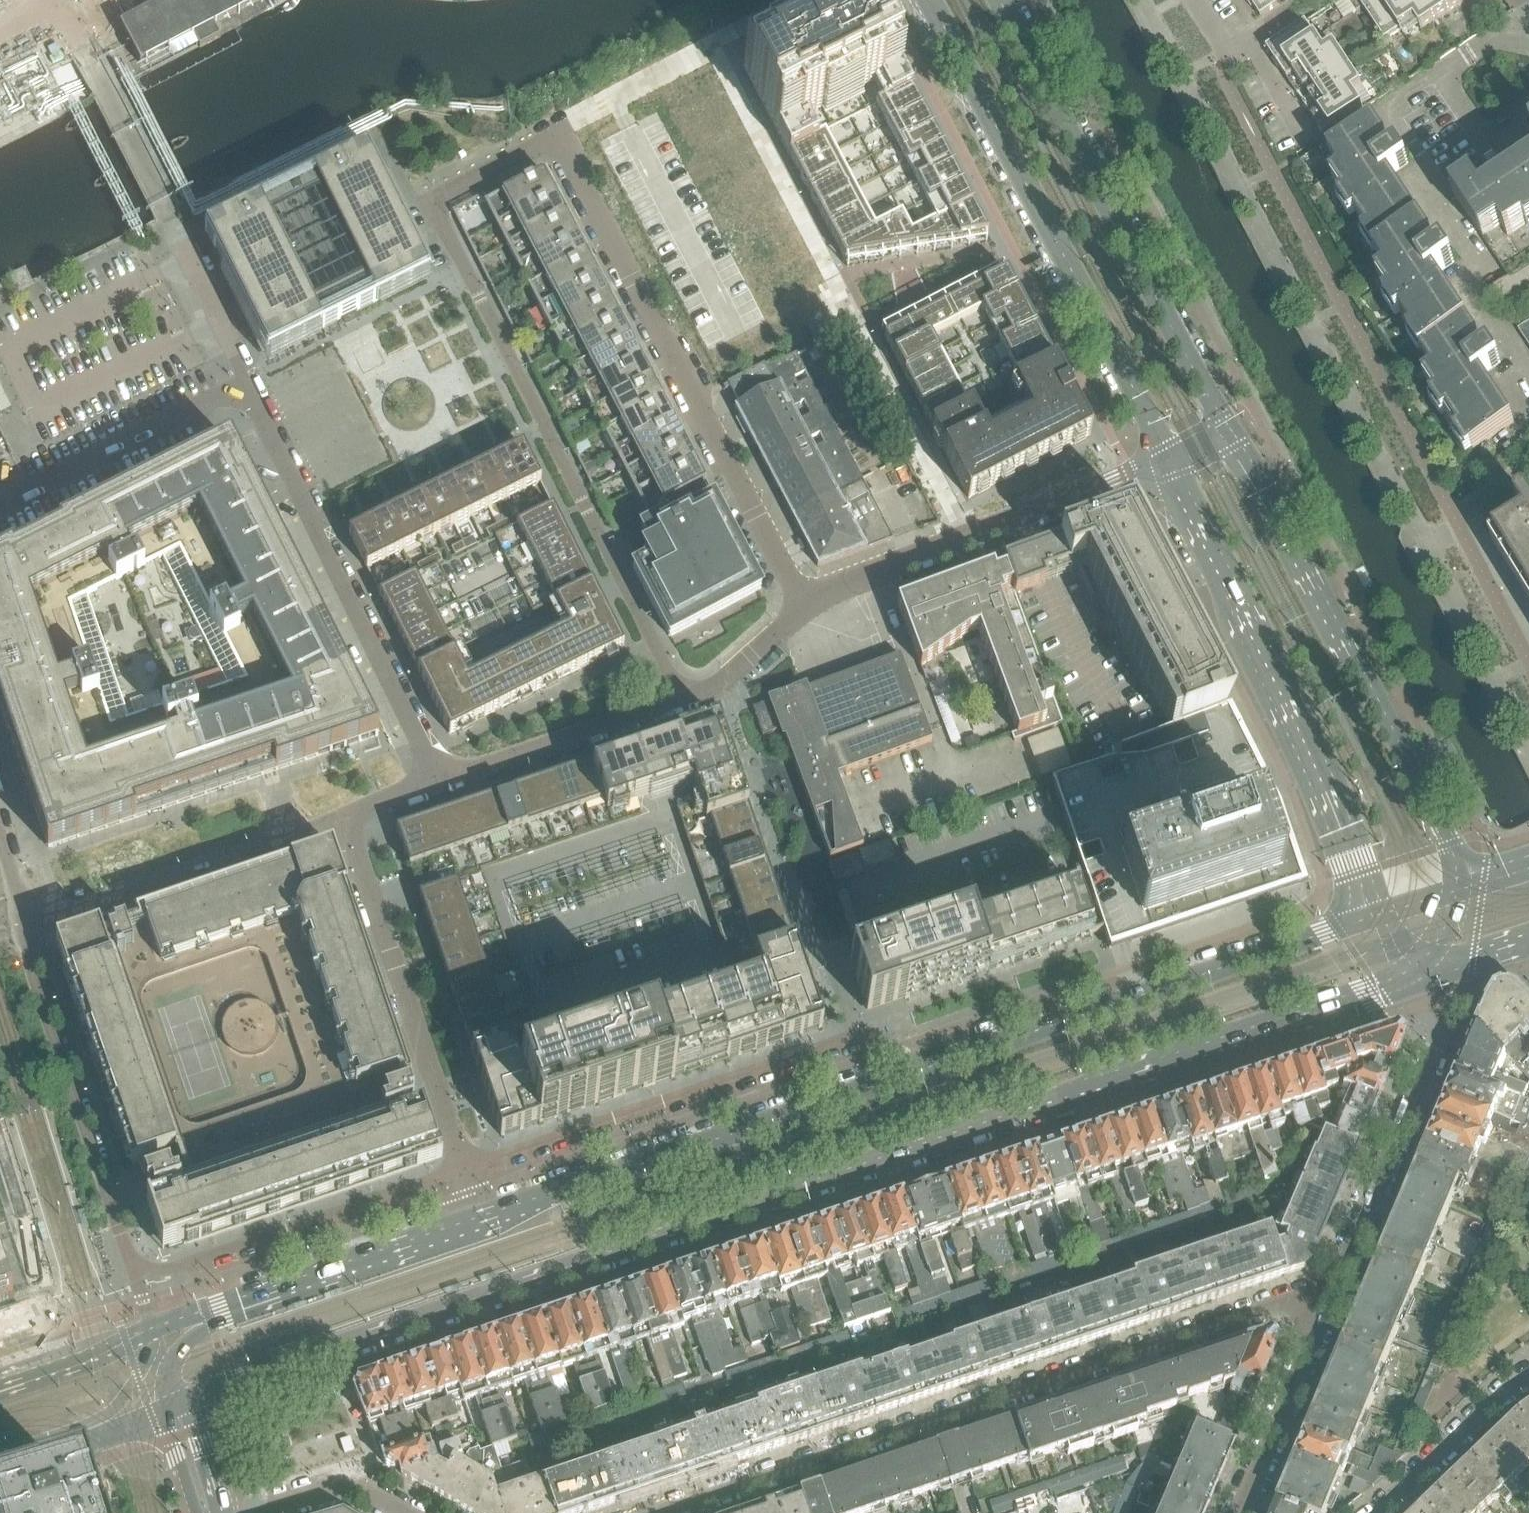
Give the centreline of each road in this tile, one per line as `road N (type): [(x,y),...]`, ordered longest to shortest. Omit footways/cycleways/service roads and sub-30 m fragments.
road 1 (secondary): [(174,1402),(1431,977)]
road 2 (residential): [(802,601),(553,137),(430,203),(676,702)]
road 3 (residential): [(1322,1313),(1276,1311),(667,1512)]
road 4 (secondary): [(1470,886),(1230,424)]
road 5 (secondary): [(933,0),(1168,454)]
road 6 (secondary): [(1168,454),(1348,828),(1372,914)]
road 7 (residential): [(920,1071),(890,1049),(836,1043),(462,1171)]
road 8 (secondary): [(920,1071),(555,1192),(462,1232)]
road 9 (secondary): [(1230,424),(1001,0)]
road 10 (secondary): [(1372,914),(920,1071)]
road 11 (residential): [(438,783),(246,383)]
road 12 (residential): [(347,829),(462,1171)]
road 13 (residential): [(1431,977),(1438,1029),(1322,1313)]
road 14 (residential): [(462,1171),(169,1268),(127,1258)]
road 15 (residential): [(127,1258),(24,928)]
road 16 (residential): [(24,928),(347,829)]
road 17 (secondary): [(462,1232),(151,1331)]
road 18 (residential): [(0,504),(246,383)]
road 19 (residential): [(438,783),(676,702)]
road 20 (residential): [(964,538),(1168,454)]
road 21 (residential): [(1322,1313),(1239,1512)]
road 22 (residential): [(1378,1512),(1528,1374)]
road 23 (secondary): [(0,1464),(174,1402)]
road 24 (residential): [(802,601),(964,538)]
road 25 (residential): [(676,702),(717,689),(802,601)]
road 26 (secondary): [(151,1331),(0,1385)]
road 27 (residential): [(401,1512),(354,1486),(260,1512)]

